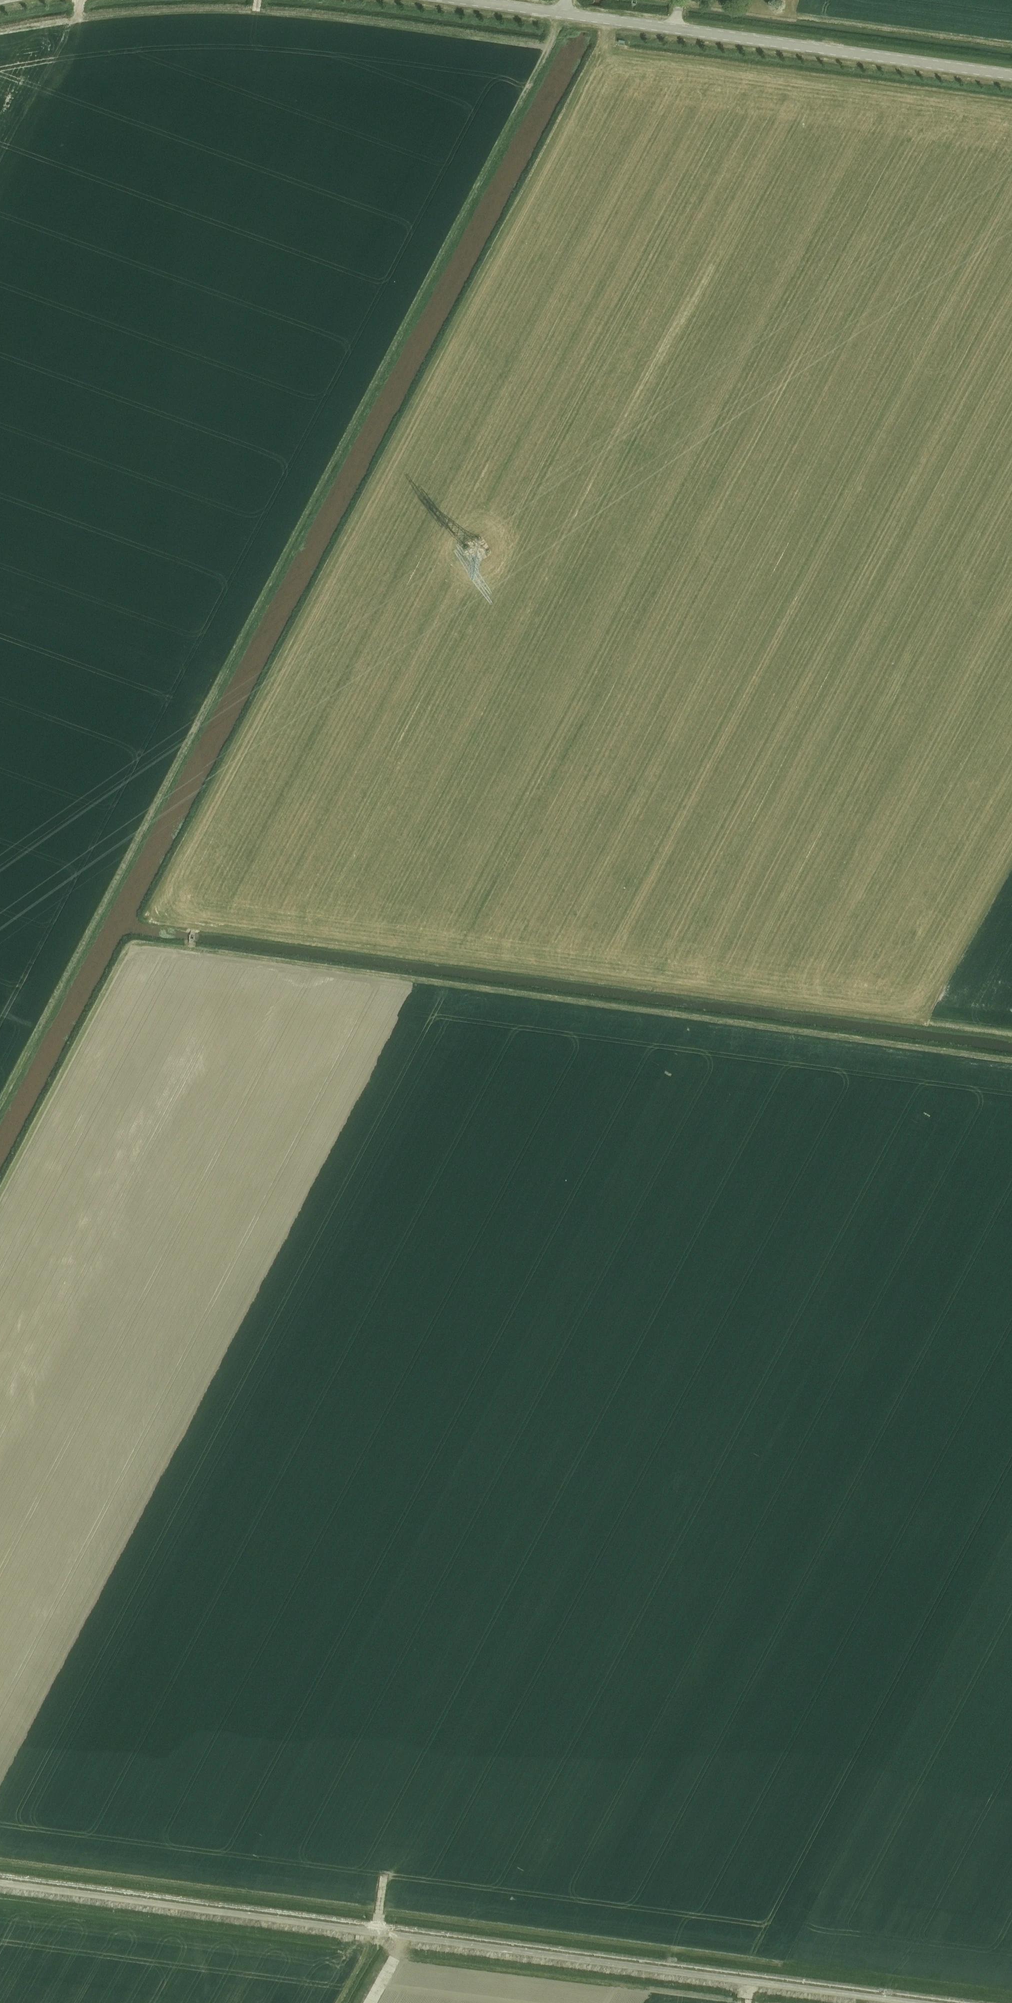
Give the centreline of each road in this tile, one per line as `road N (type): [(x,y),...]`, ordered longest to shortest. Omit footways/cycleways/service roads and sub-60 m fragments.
road 1 (unclassified): [(916,2002),(0,1883)]
road 2 (tertiary): [(1011,75),(561,13)]

